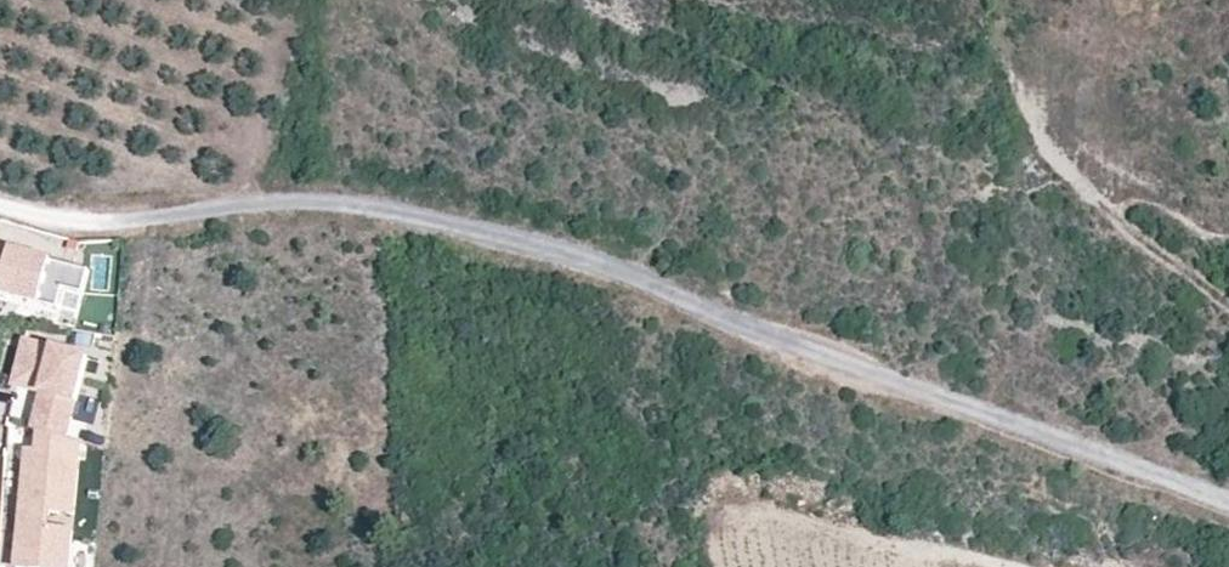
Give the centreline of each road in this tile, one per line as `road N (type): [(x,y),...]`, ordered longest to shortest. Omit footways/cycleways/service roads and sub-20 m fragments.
road 1 (track): [(0,211),(125,230),(268,213),(396,214),(558,256),(1228,512)]
road 2 (track): [(1228,302),(1104,208),(1048,148),(1034,119)]

